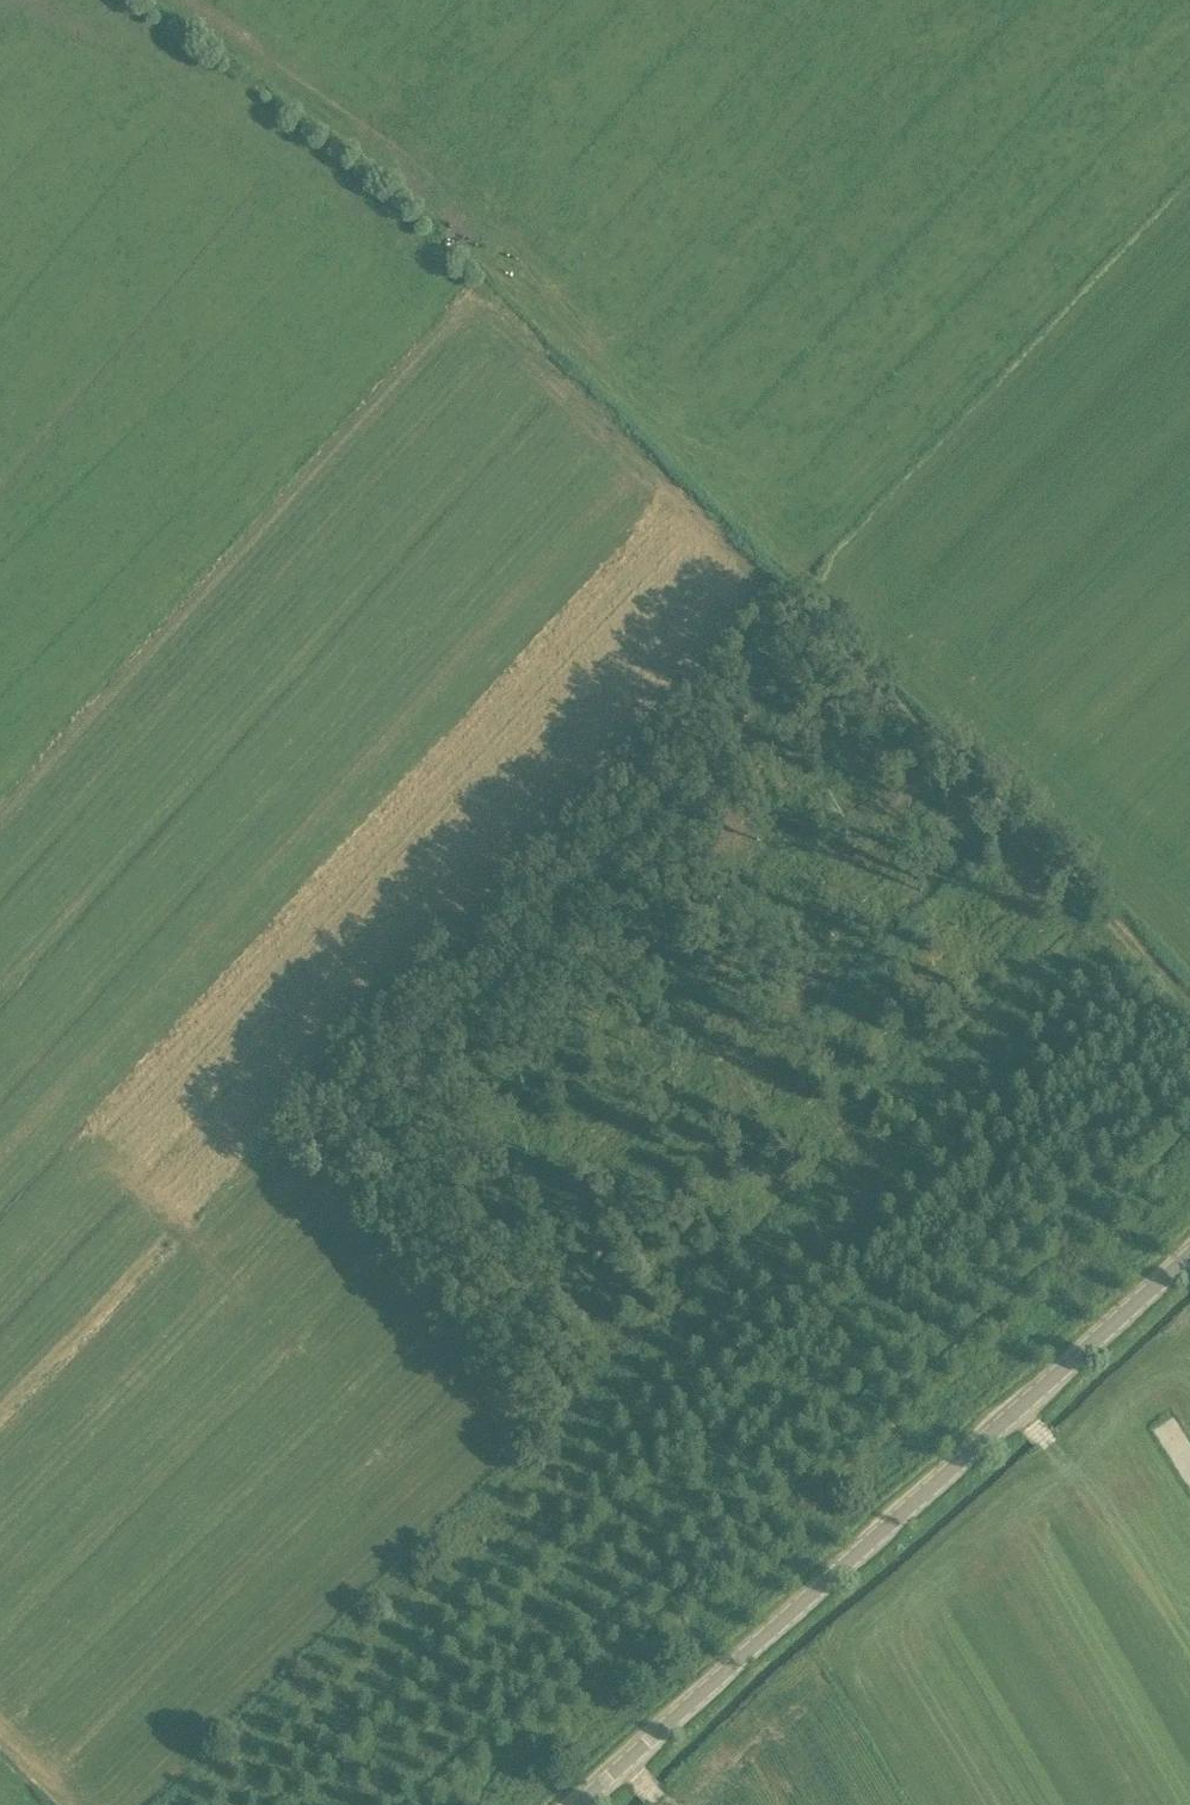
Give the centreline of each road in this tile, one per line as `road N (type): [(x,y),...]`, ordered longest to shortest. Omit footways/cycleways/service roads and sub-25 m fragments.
road 1 (tertiary): [(579,1804),(1189,1255)]

